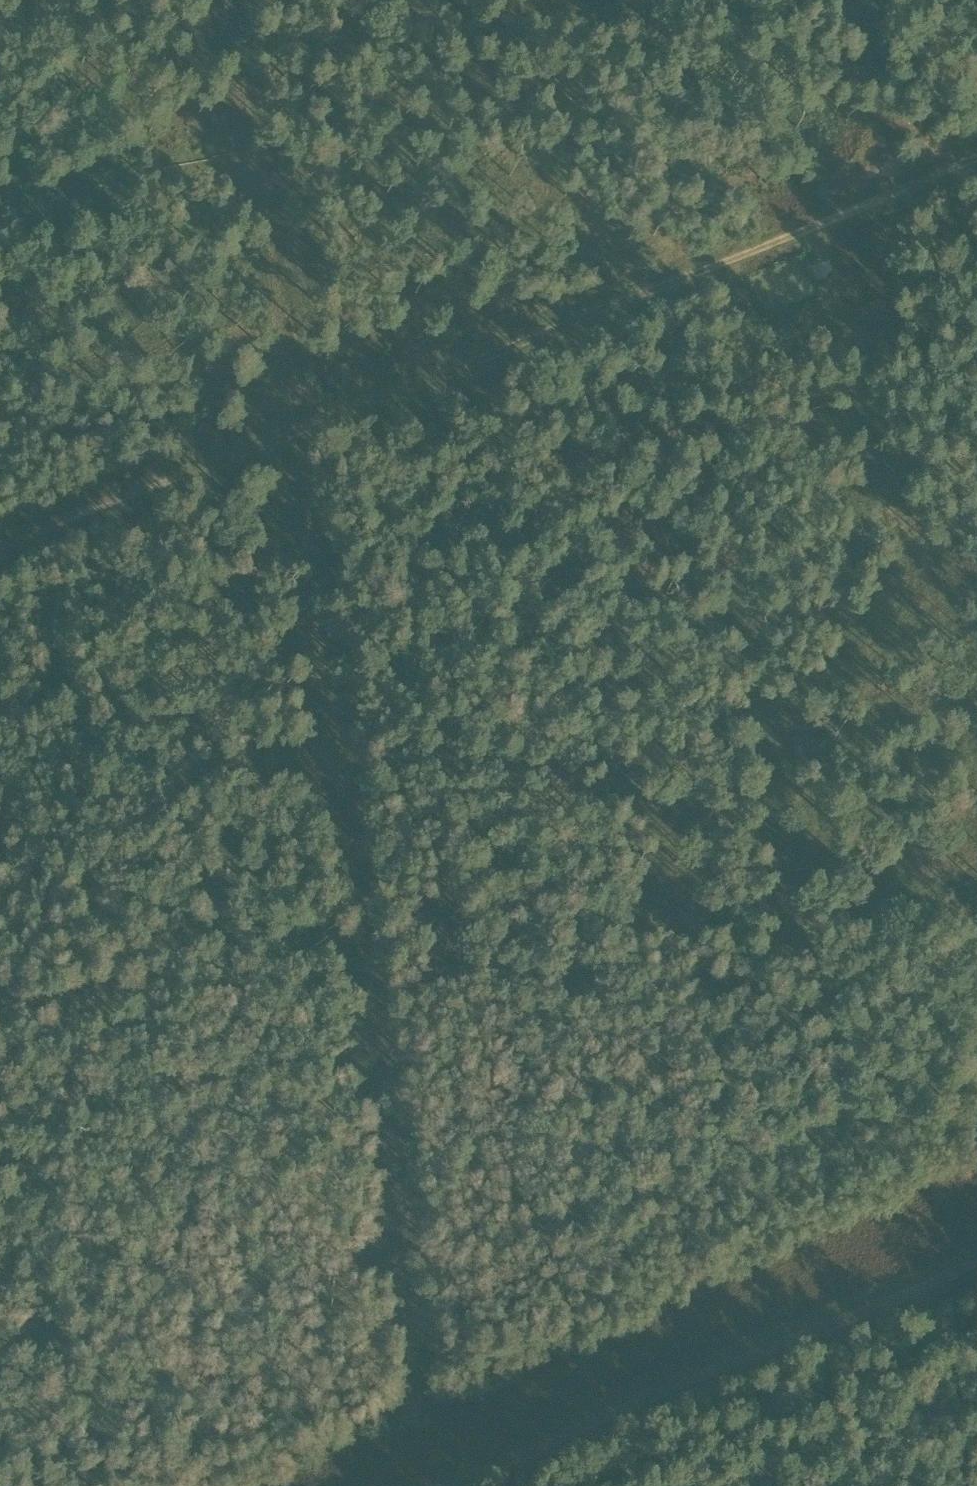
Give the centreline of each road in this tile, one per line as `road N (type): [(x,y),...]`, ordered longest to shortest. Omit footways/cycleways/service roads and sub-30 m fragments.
road 1 (track): [(976,166),(0,557)]
road 2 (track): [(976,1261),(436,1485)]

